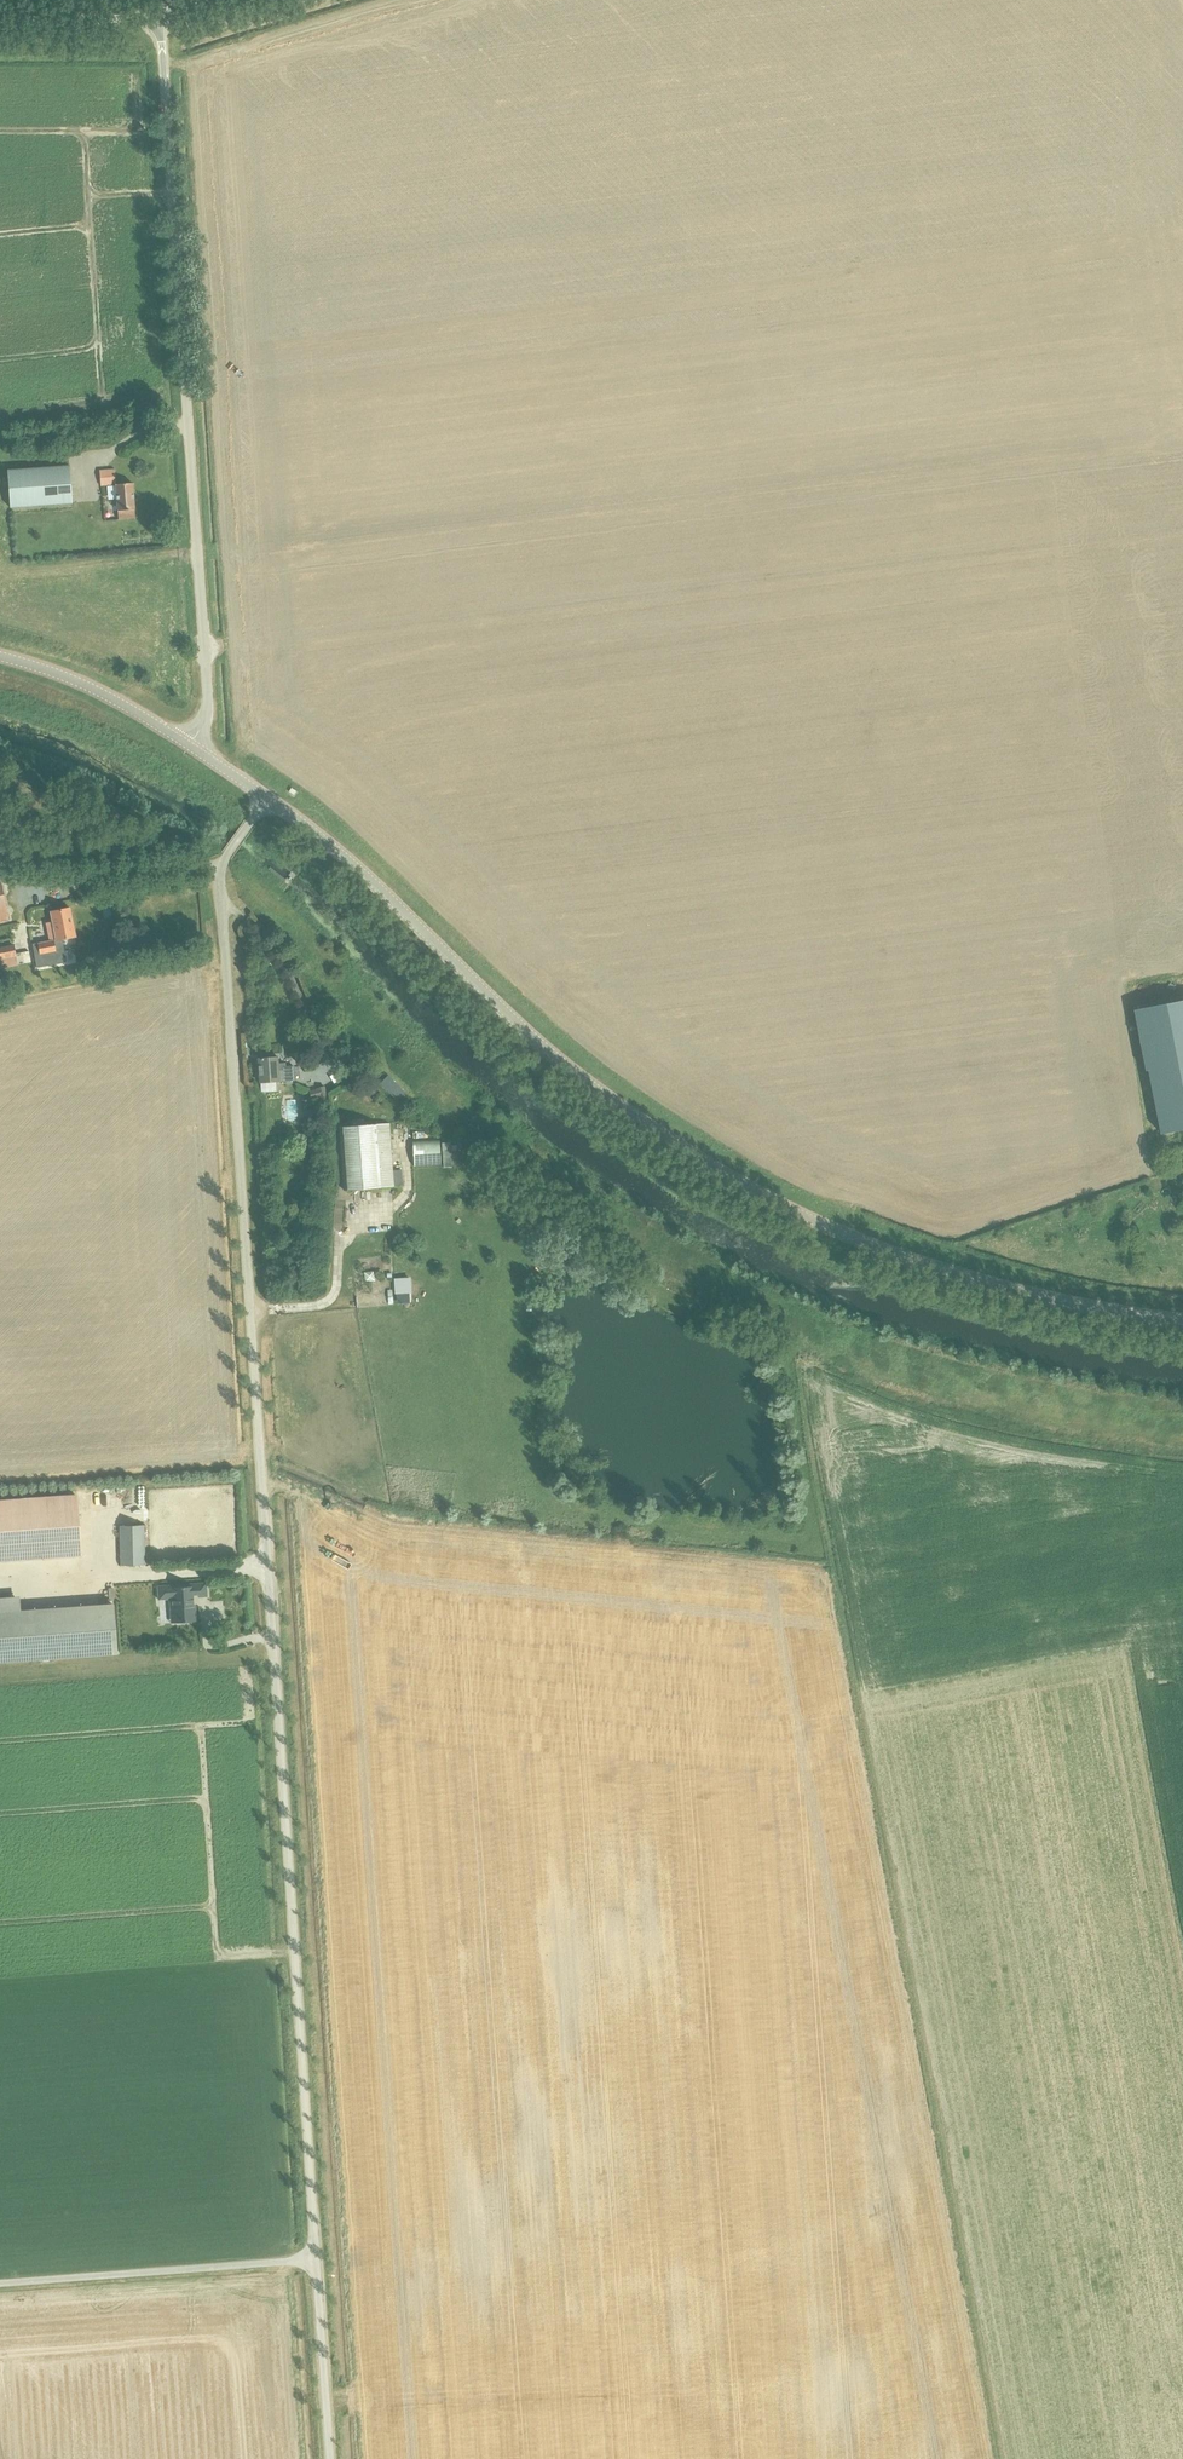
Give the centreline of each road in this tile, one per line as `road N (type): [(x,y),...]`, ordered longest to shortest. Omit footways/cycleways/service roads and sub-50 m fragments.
road 1 (unclassified): [(331,2458),(221,886),(224,859),(267,797)]
road 2 (tertiary): [(267,797),(332,844),(585,1081),(744,1184),(909,1260),(1032,1300),(1182,1322)]
road 3 (unclassified): [(190,746),(208,707),(158,13)]
road 4 (tertiary): [(0,656),(96,690),(190,746)]
road 5 (unclassified): [(158,13),(0,19)]

